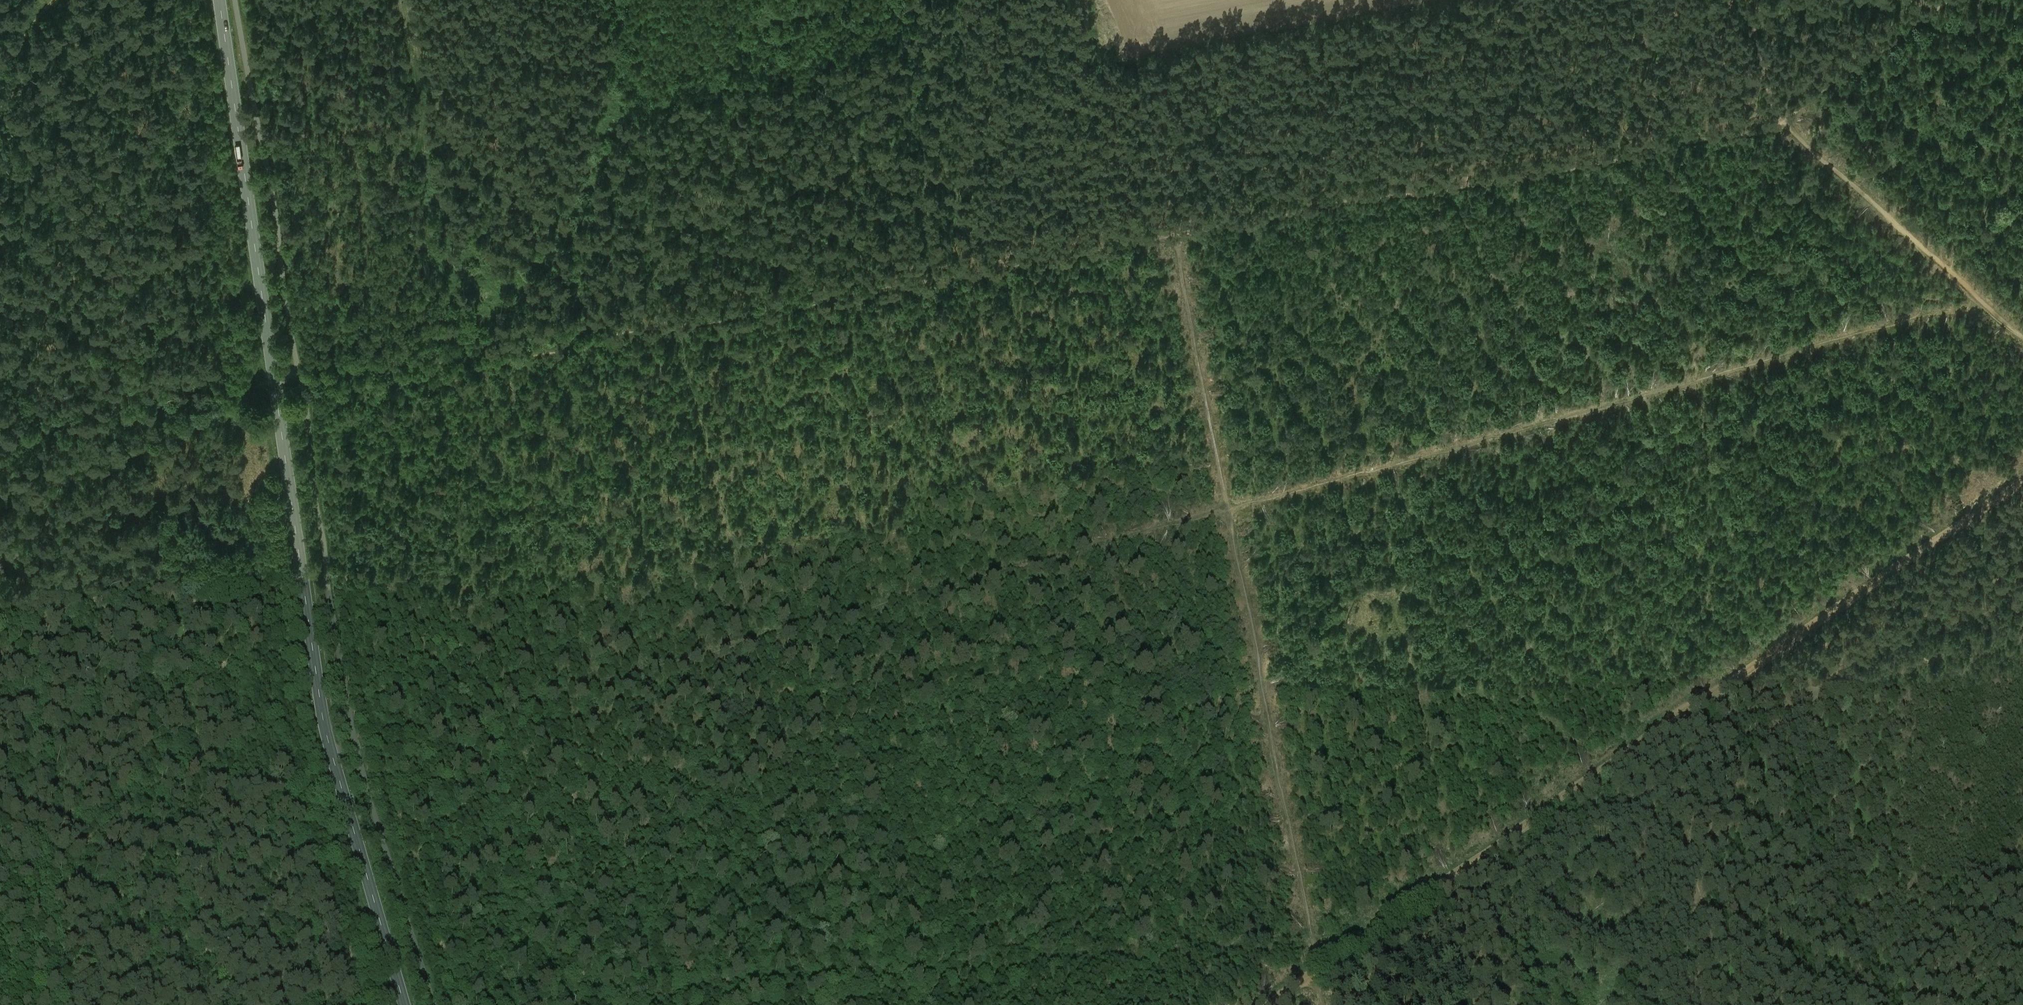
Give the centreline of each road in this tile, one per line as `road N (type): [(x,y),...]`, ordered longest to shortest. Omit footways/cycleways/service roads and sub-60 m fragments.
road 1 (secondary): [(404,1004),(323,718),(220,0)]
road 2 (track): [(2022,474),(1265,1004)]
road 3 (track): [(1746,0),(1778,121),(2022,339)]

